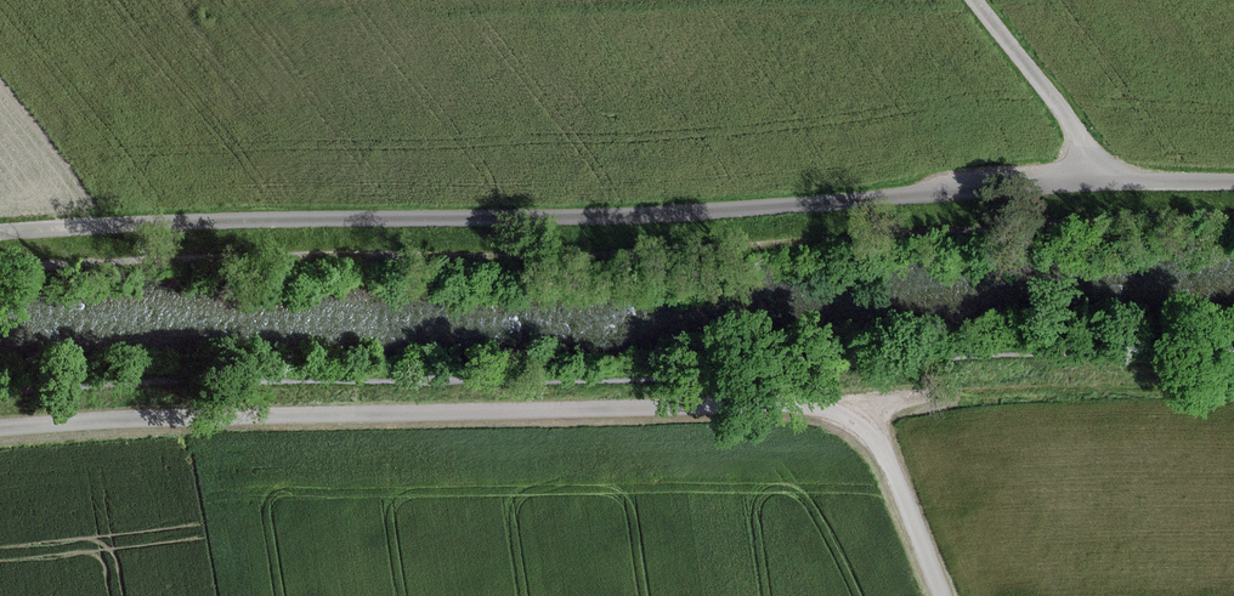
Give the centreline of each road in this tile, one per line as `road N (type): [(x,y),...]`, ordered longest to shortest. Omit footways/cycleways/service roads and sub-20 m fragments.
road 1 (unclassified): [(0,234),(164,221),(739,209),(1091,181)]
road 2 (track): [(943,595),(880,447),(859,426),(820,408),(157,417),(0,427)]
road 3 (unclassified): [(1091,181),(1087,155),(1055,104),(973,0)]
road 4 (unclassified): [(1091,181),(1233,182)]

